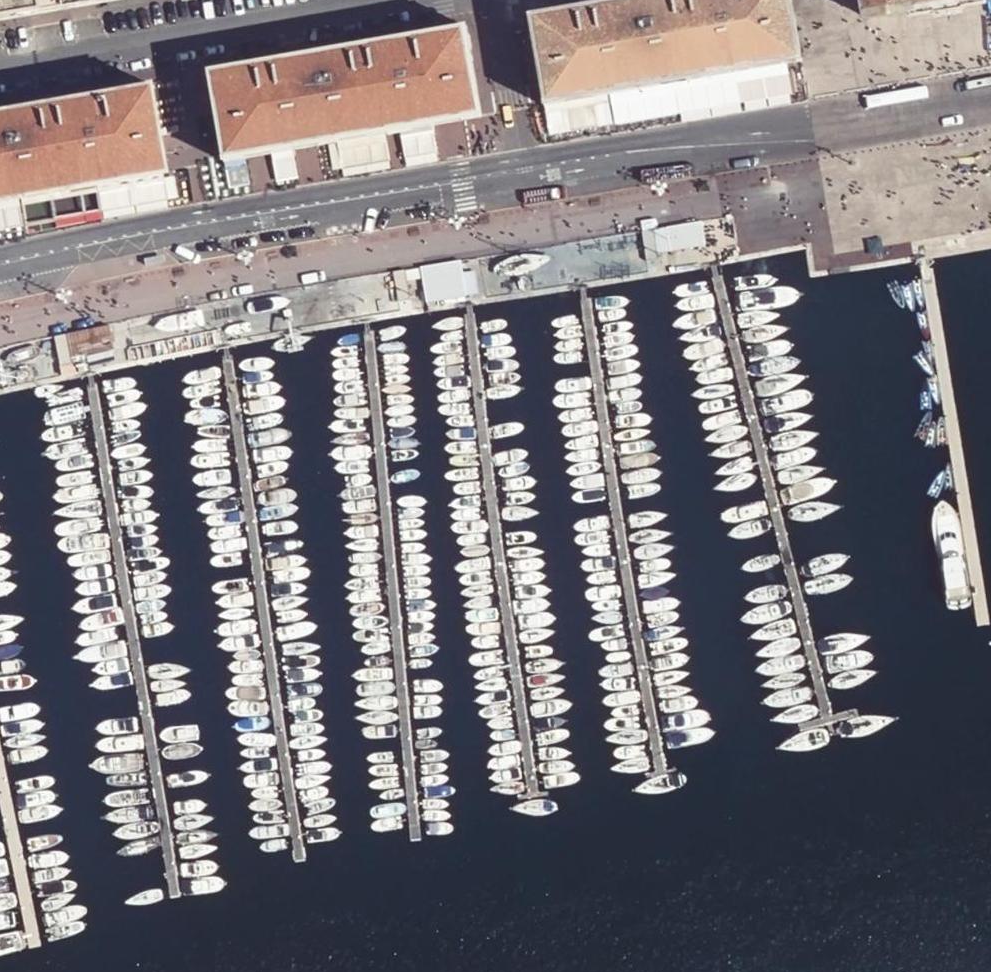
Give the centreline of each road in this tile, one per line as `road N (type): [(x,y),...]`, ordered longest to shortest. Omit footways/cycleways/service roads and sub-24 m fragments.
road 1 (residential): [(528,168),(0,266)]
road 2 (residential): [(990,101),(528,168)]
road 3 (residential): [(397,0),(0,69)]
road 4 (residential): [(528,168),(497,0)]

